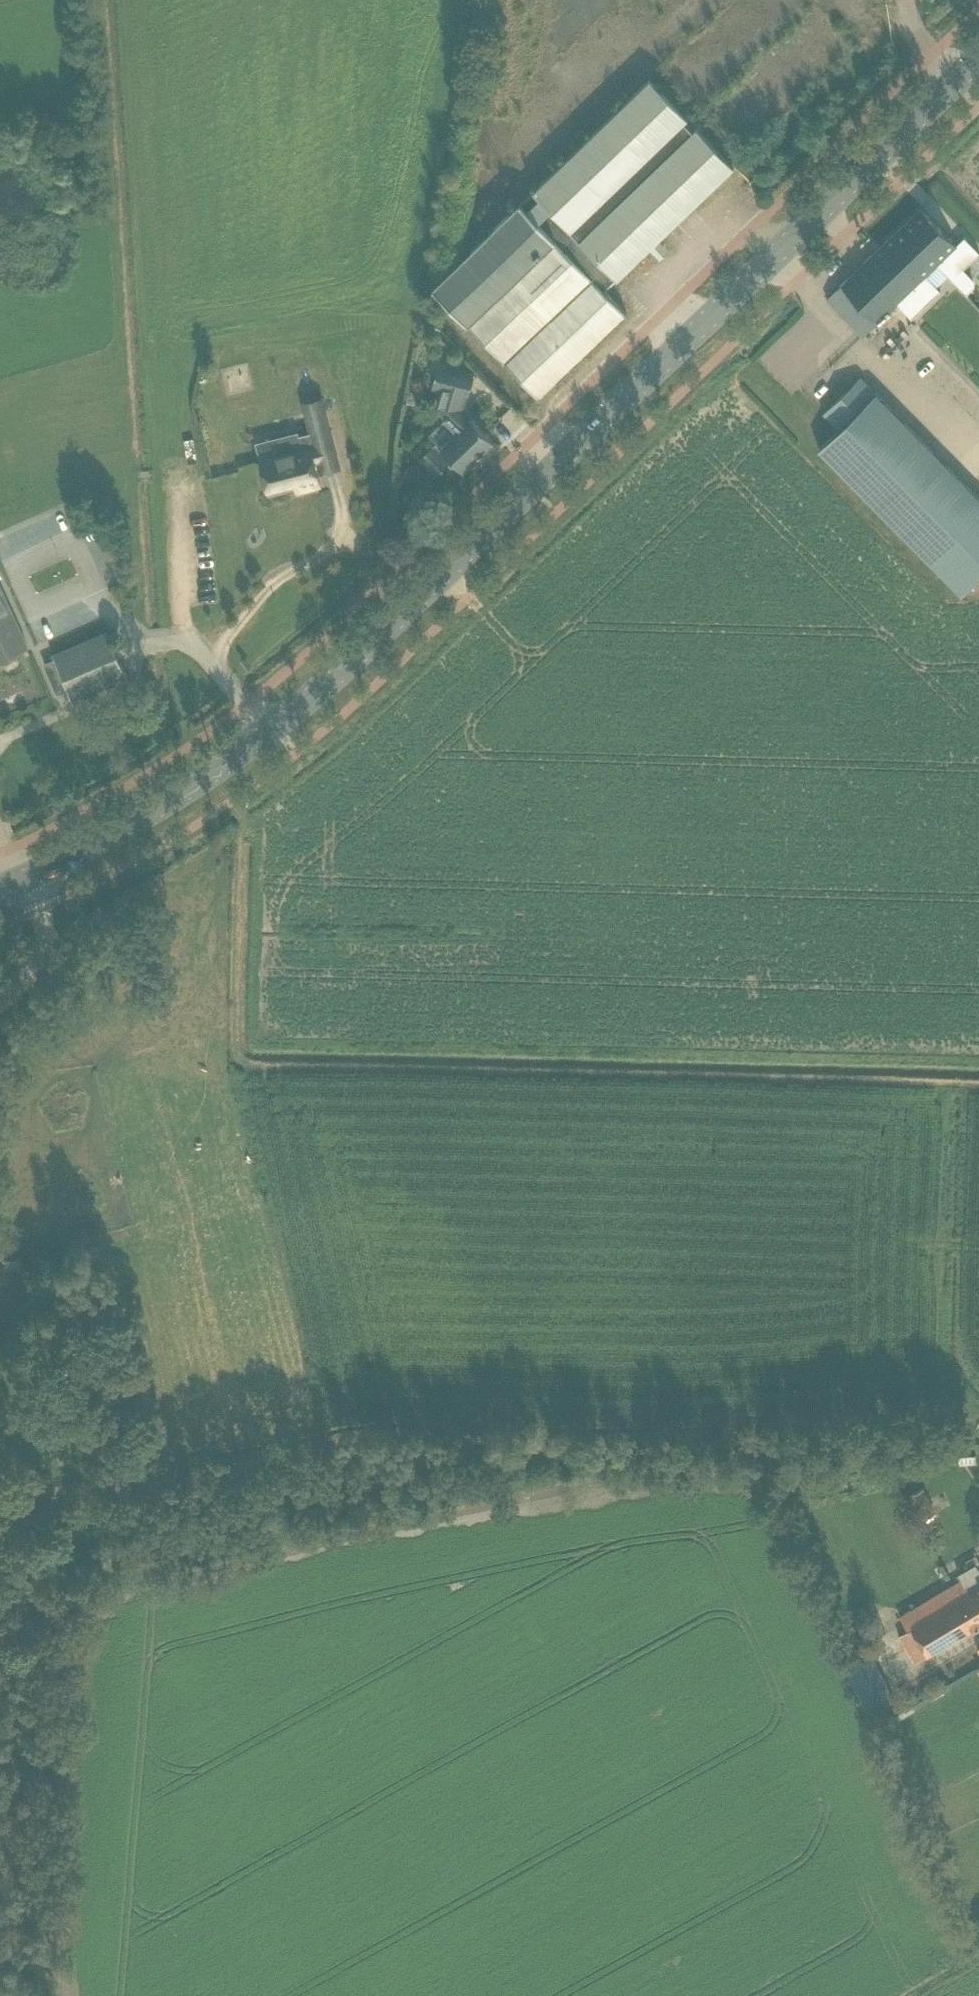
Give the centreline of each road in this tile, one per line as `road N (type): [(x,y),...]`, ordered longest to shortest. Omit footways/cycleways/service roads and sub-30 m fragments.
road 1 (secondary): [(0,892),(154,813),(343,673),(978,63)]
road 2 (track): [(136,1482),(140,1536),(125,1571),(0,1613)]
road 3 (track): [(136,1482),(0,1492)]

